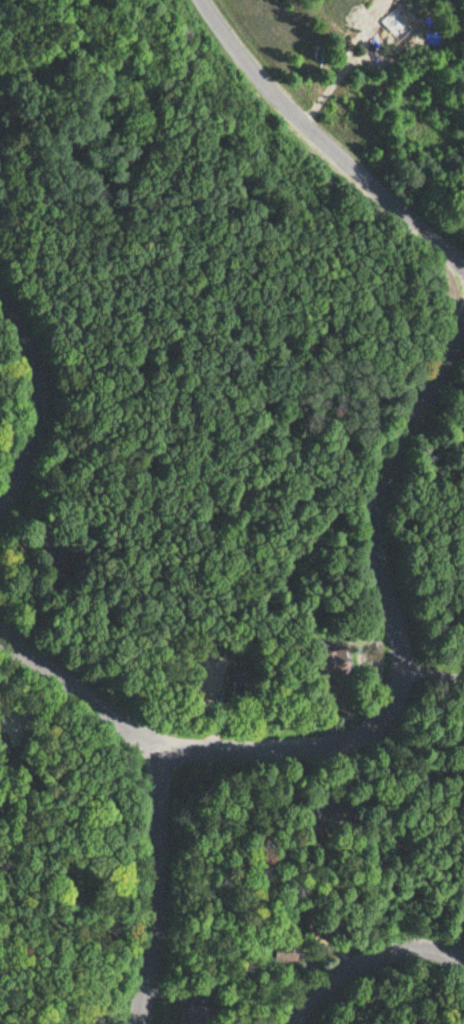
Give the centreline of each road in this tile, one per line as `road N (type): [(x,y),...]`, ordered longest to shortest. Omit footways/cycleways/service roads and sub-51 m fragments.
road 1 (residential): [(143,771),(168,756),(338,742),(382,717),(397,694),(402,667),(382,609),(376,516),(388,467),(449,324),(453,293)]
road 2 (residential): [(142,1023),(156,891),(143,771),(129,737),(0,652)]
road 3 (residential): [(205,0),(253,71),(400,205),(432,244),(453,293)]
road 4 (residential): [(285,1023),(359,962),(429,950),(463,965)]
road 5 (residential): [(0,482),(30,397),(27,356),(0,290)]

